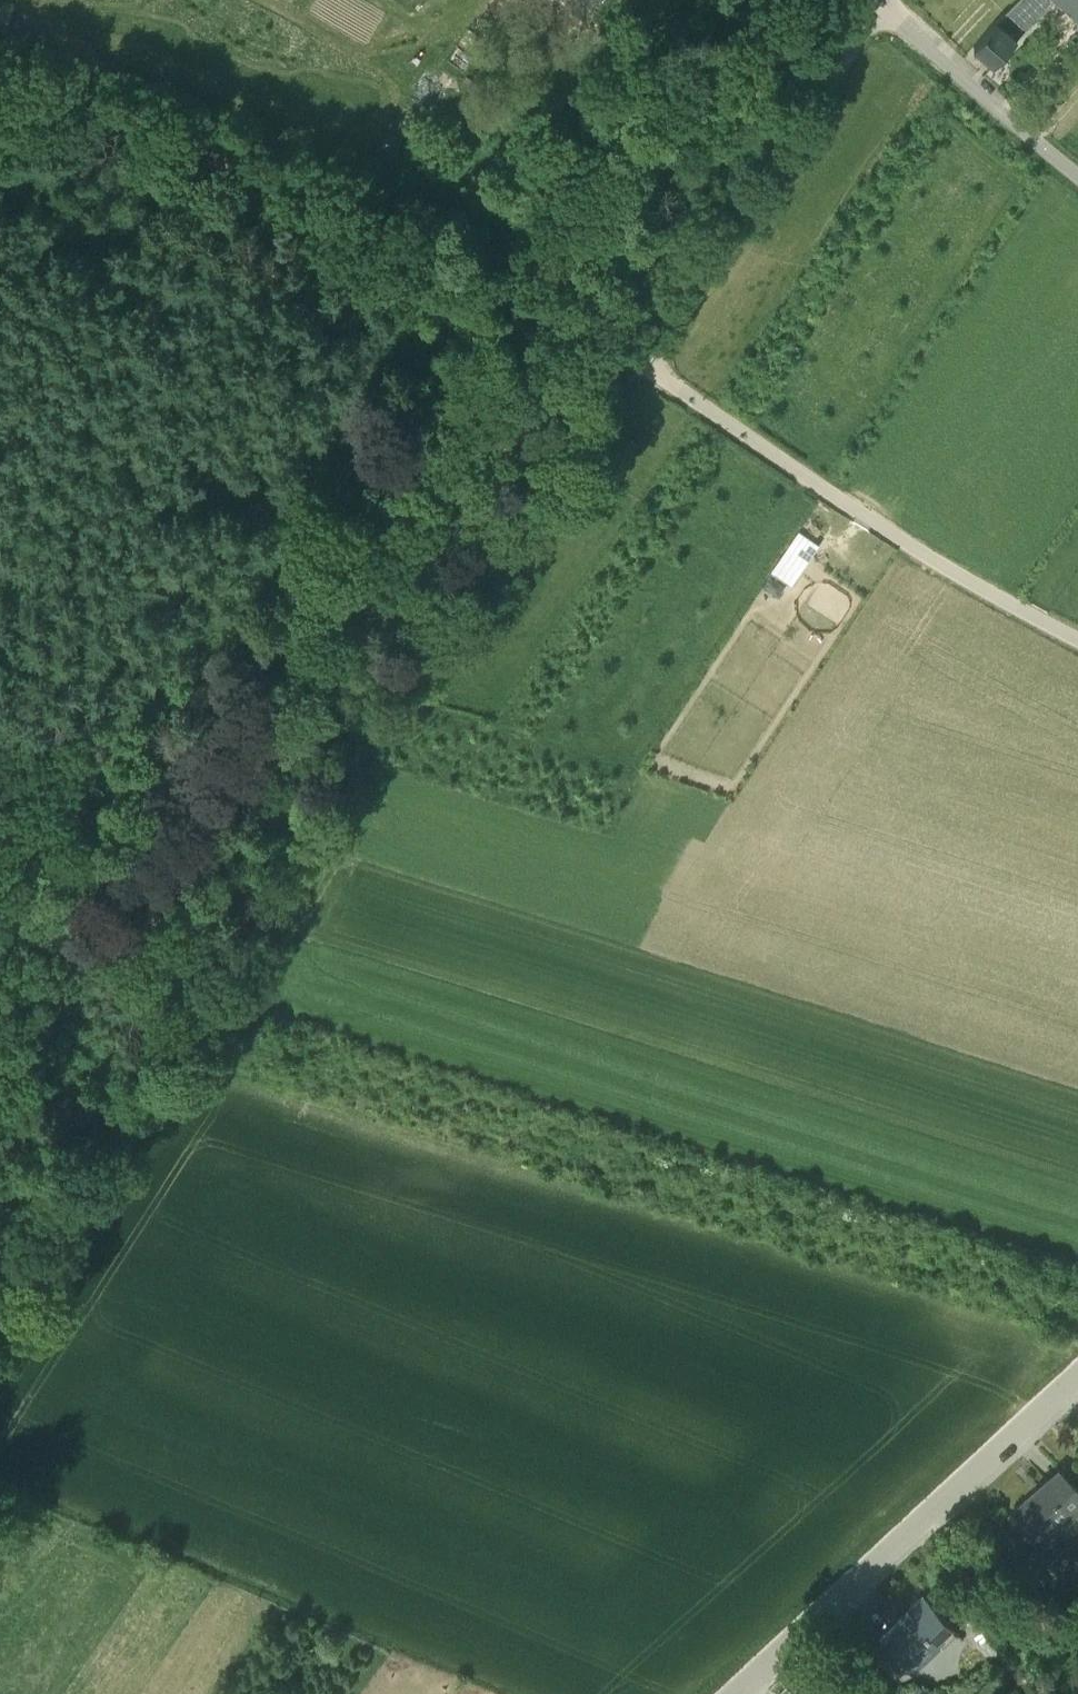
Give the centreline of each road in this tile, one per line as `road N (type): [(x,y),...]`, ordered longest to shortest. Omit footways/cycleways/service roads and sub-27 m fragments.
road 1 (residential): [(1077,177),(876,9),(644,366),(865,519),(1077,638)]
road 2 (track): [(0,74),(416,244),(644,366)]
road 3 (residential): [(736,1693),(1077,1373)]

